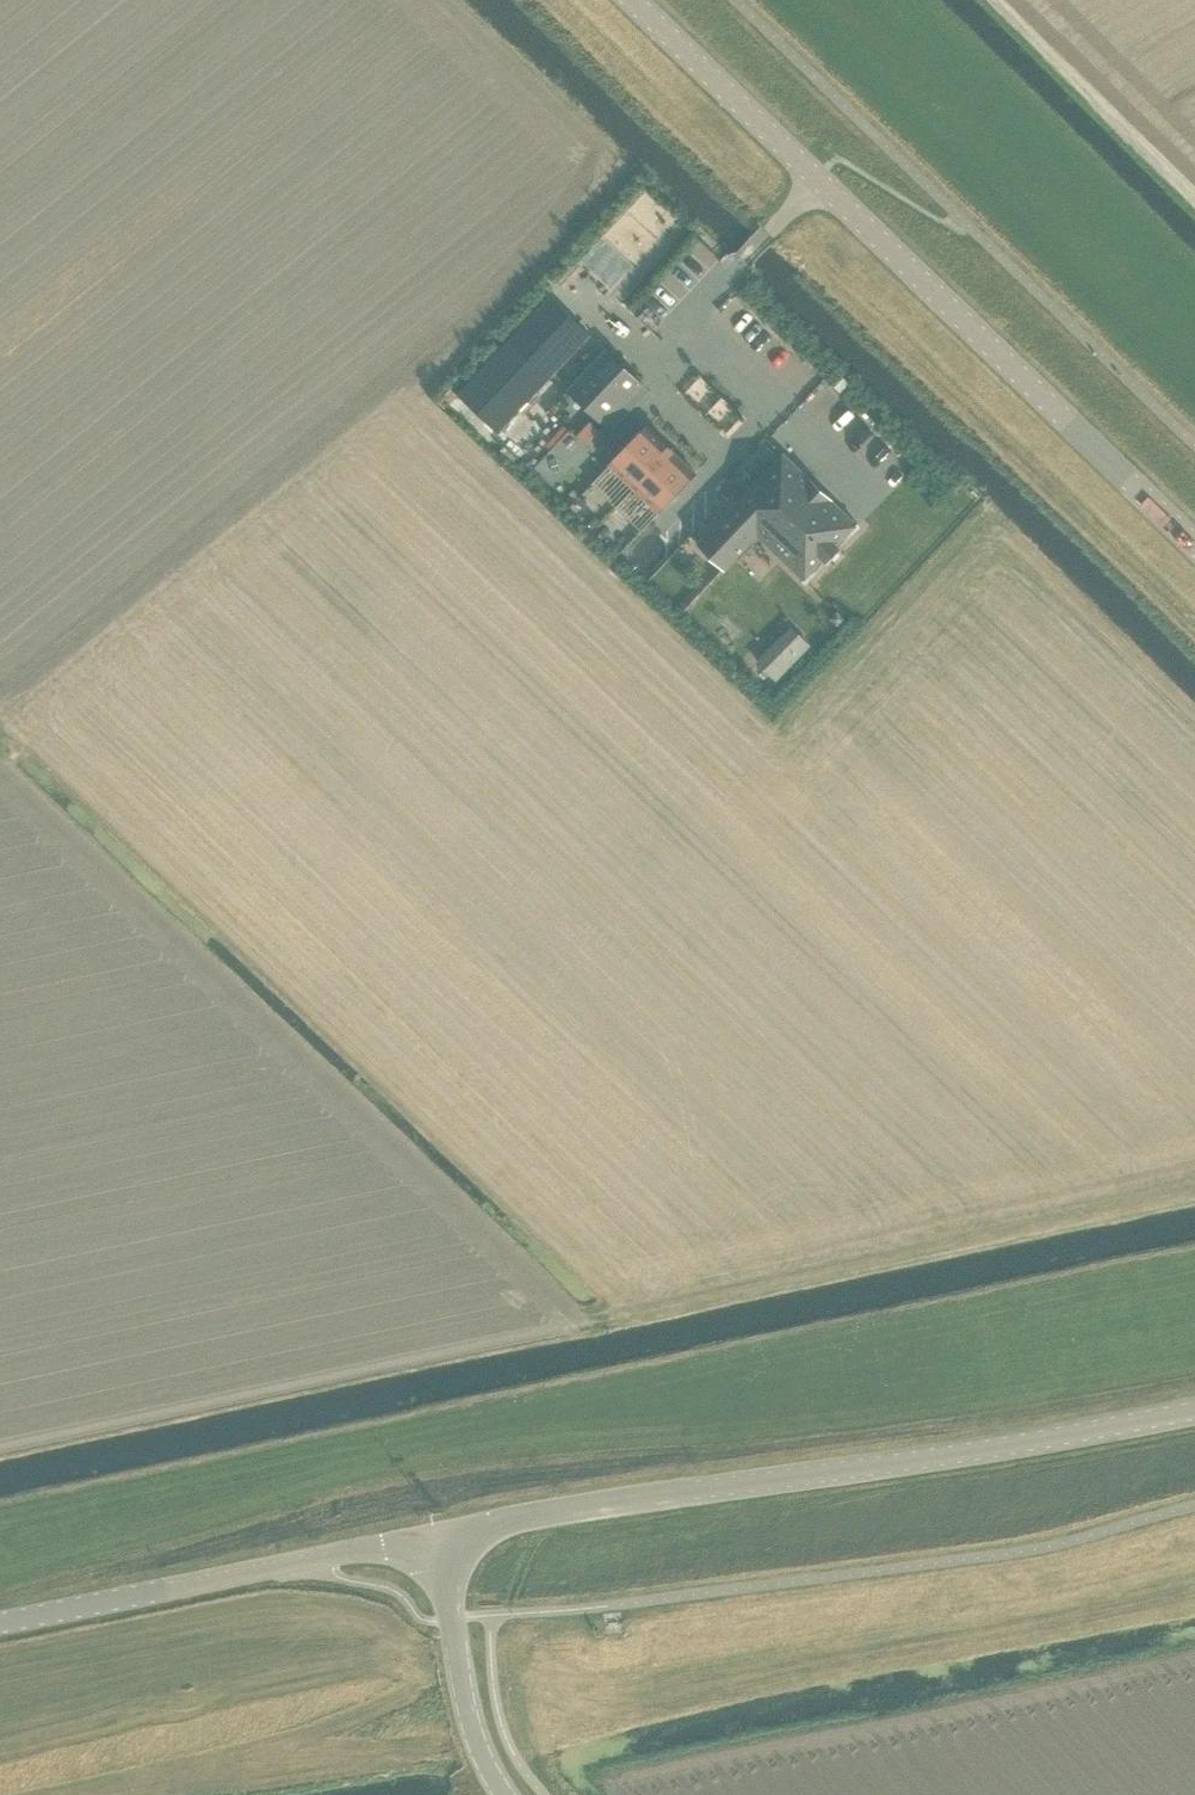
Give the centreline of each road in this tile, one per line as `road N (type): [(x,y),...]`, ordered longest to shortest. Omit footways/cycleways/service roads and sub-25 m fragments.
road 1 (tertiary): [(1194,545),(632,0)]
road 2 (tertiary): [(439,1535),(1194,1409)]
road 3 (unclassified): [(0,1620),(439,1535)]
road 4 (tertiary): [(508,1794),(471,1715),(439,1535)]

